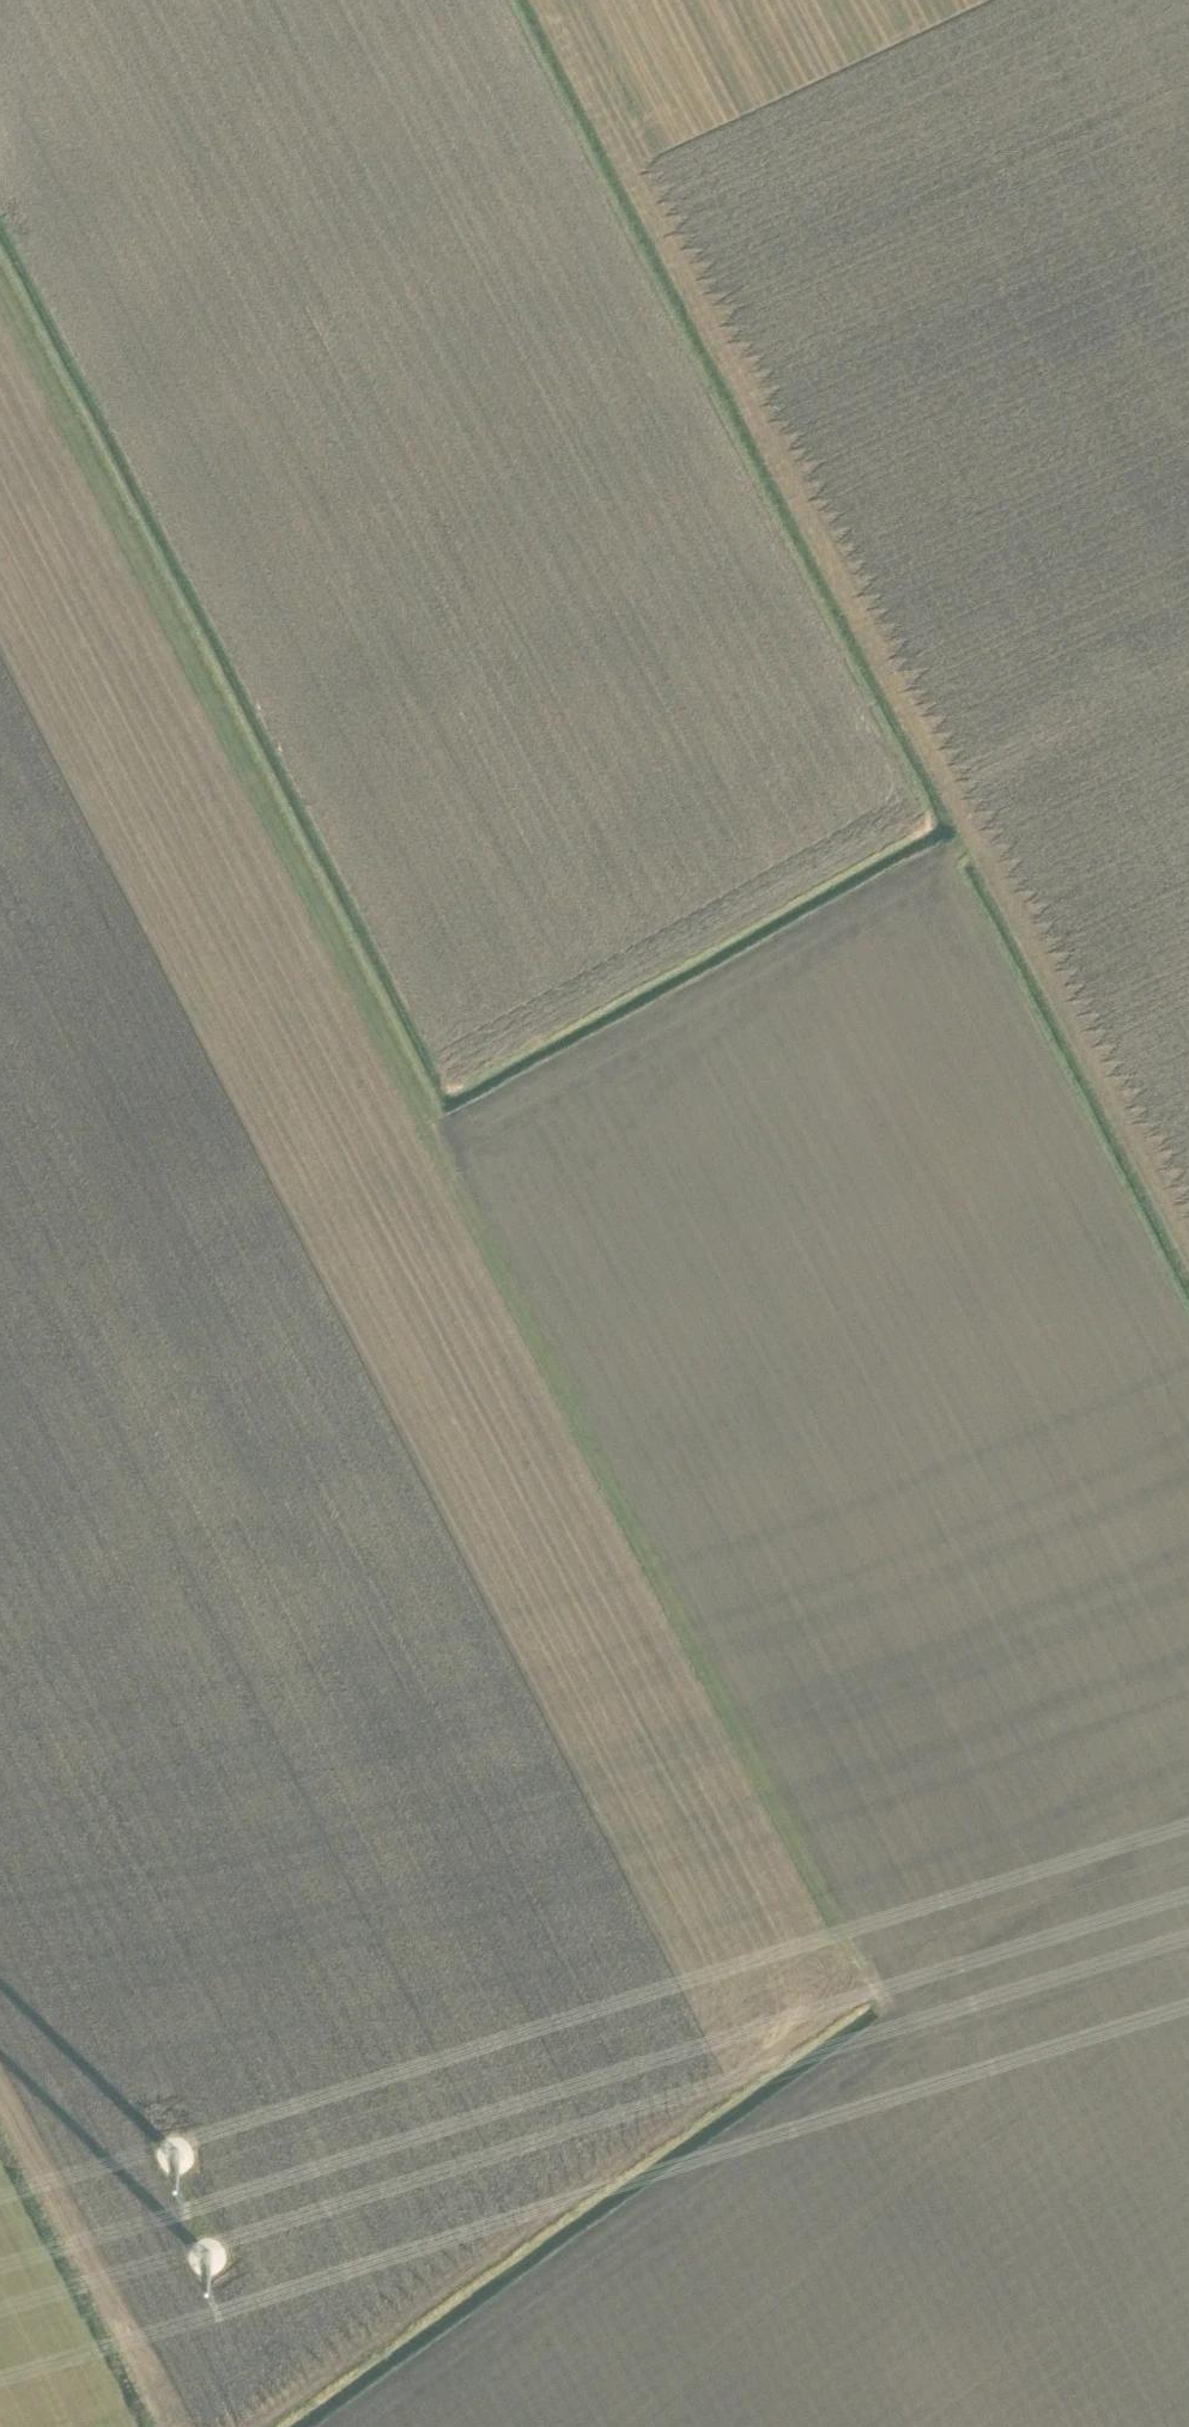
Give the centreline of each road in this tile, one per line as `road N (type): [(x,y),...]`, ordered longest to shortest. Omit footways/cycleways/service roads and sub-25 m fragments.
road 1 (track): [(460,1178),(878,1978)]

